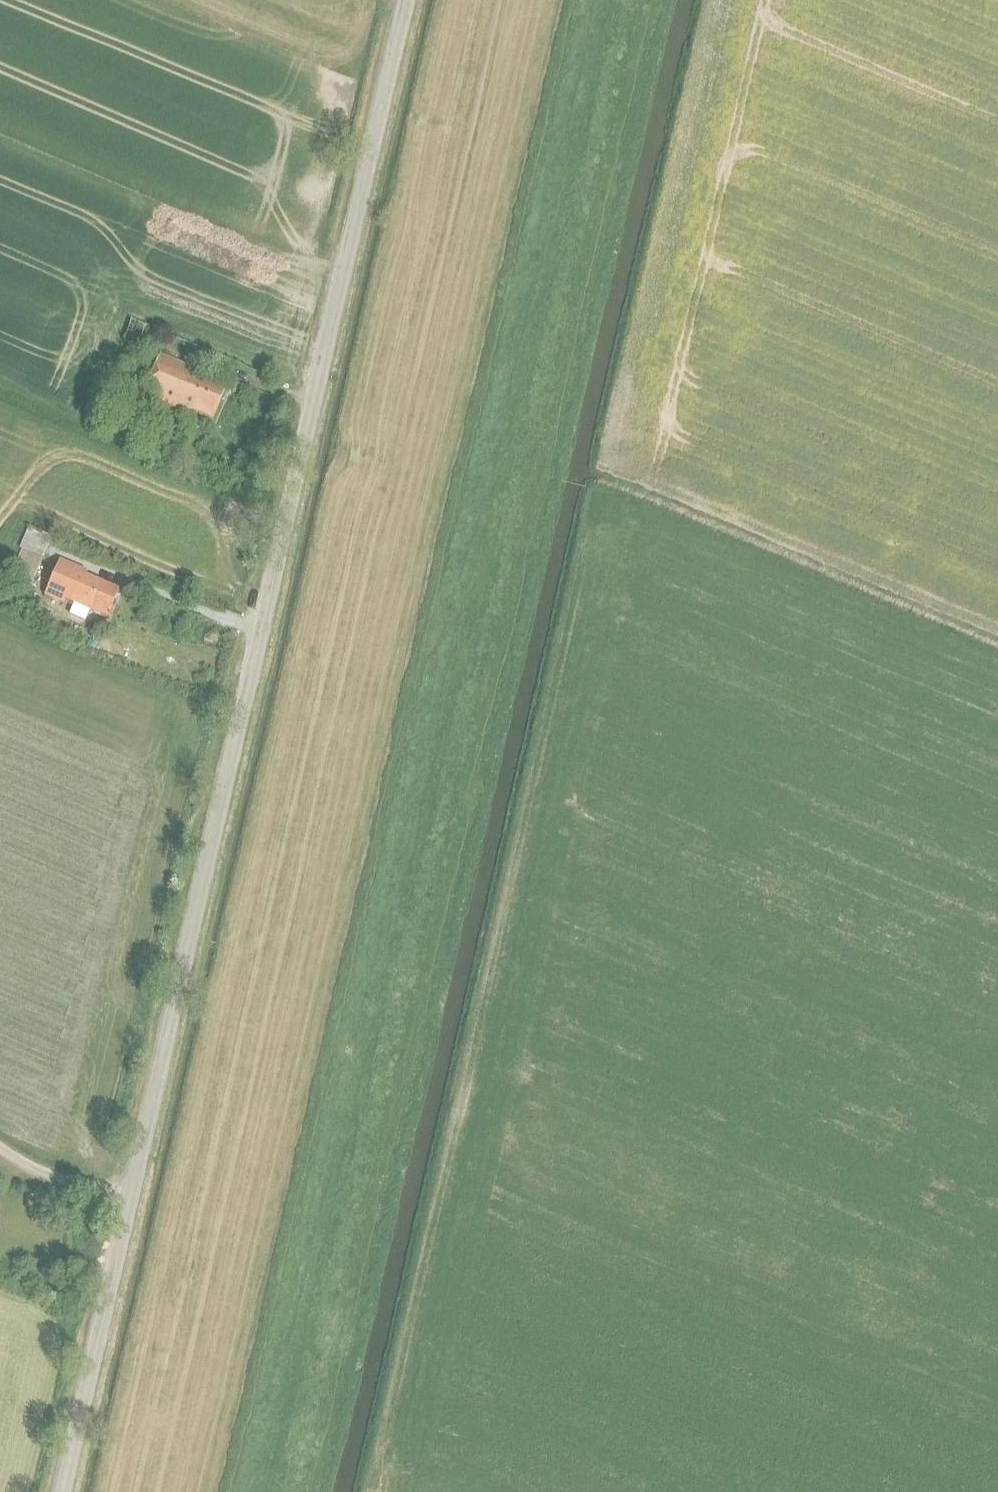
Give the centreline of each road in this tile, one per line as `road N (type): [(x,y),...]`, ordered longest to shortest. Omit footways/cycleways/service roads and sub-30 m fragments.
road 1 (tertiary): [(407,0),(62,1491)]
road 2 (track): [(367,1491),(515,907)]

